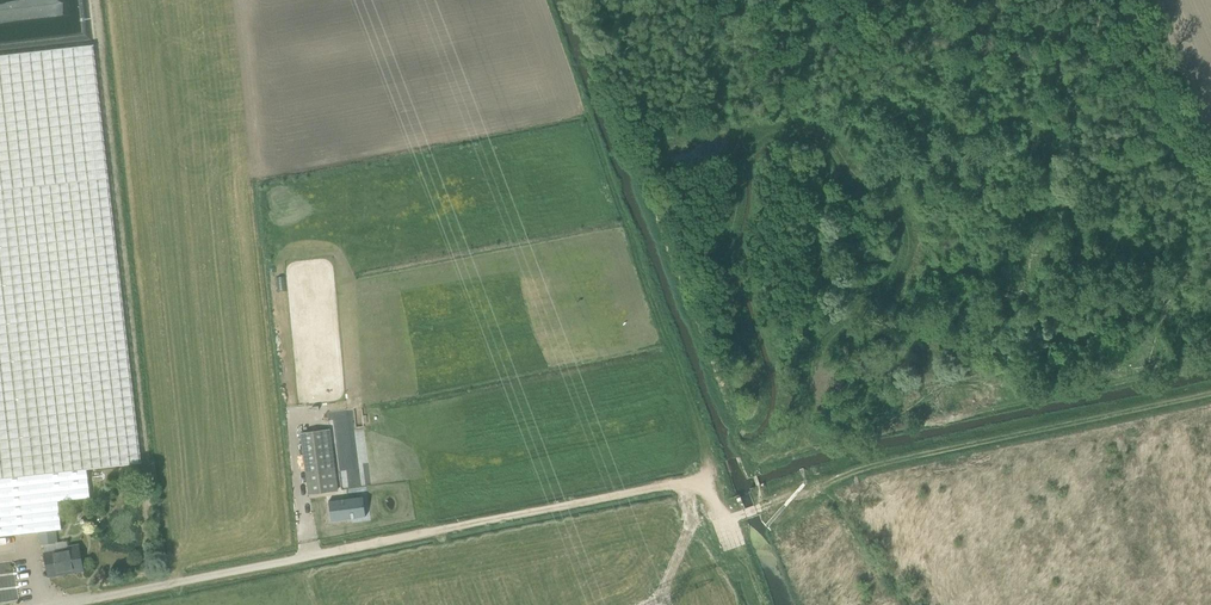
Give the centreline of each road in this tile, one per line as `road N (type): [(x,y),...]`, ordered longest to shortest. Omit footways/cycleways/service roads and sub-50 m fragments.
road 1 (track): [(763,507),(896,459),(1210,395)]
road 2 (track): [(332,554),(664,484),(693,484),(731,520)]
road 3 (unclassified): [(80,604),(332,554)]
road 4 (track): [(1126,0),(1210,196)]

